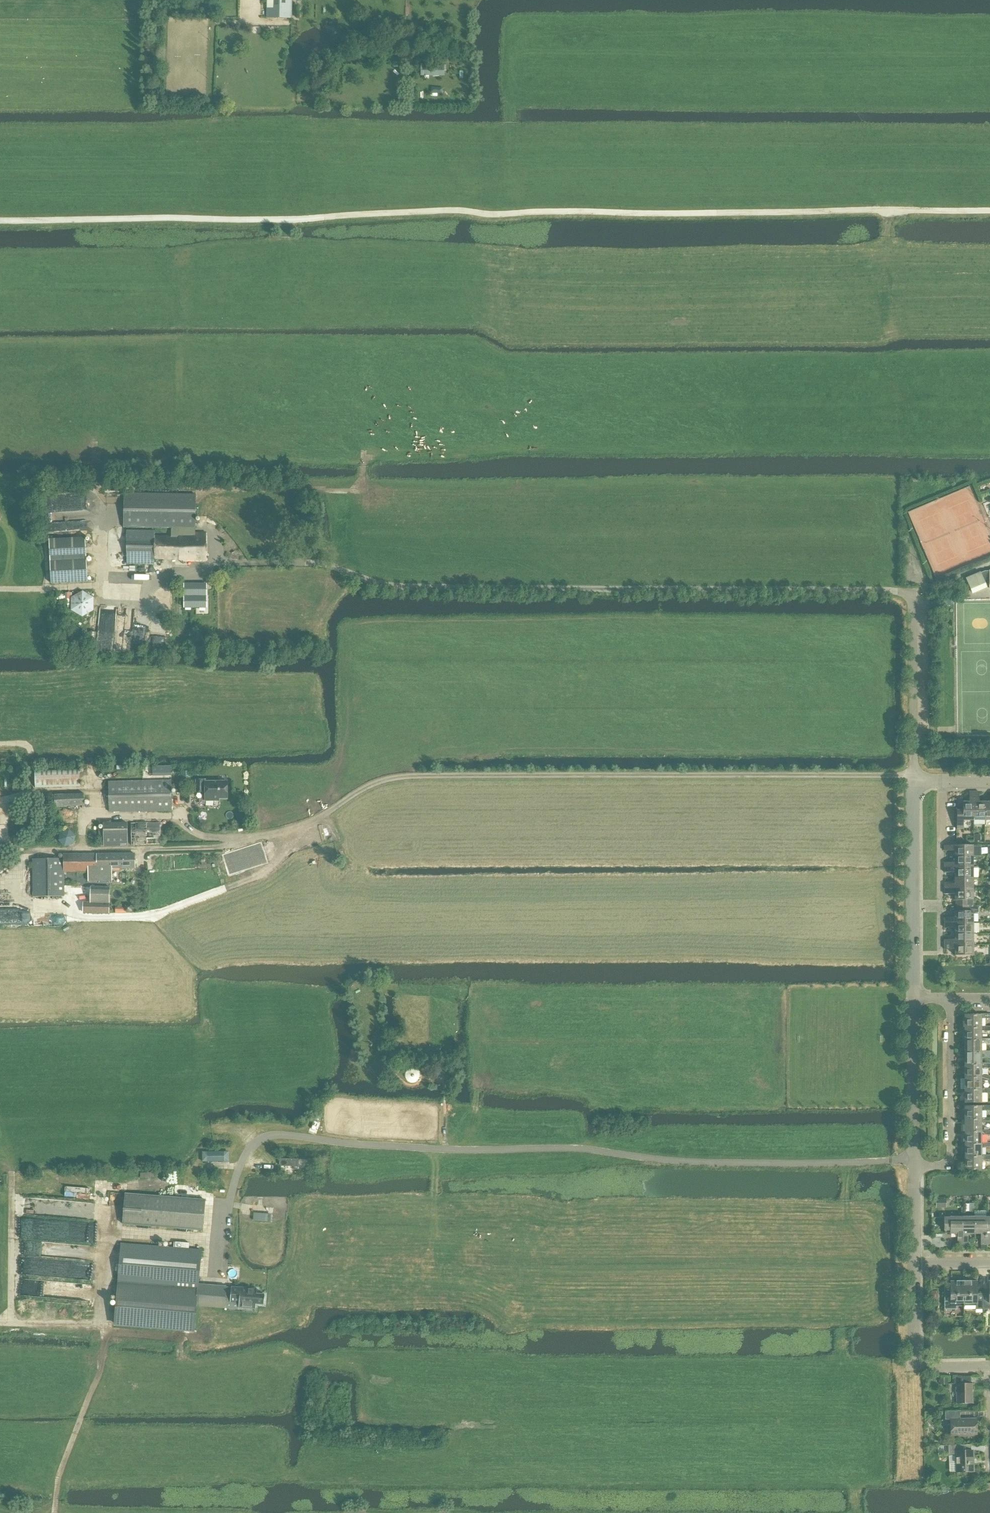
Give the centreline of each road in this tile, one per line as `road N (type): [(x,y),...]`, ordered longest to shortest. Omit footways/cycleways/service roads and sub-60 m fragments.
road 1 (track): [(989,210),(0,221)]
road 2 (residential): [(912,998),(913,781),(989,782)]
road 3 (track): [(245,836),(222,847),(0,847)]
road 4 (residential): [(914,1167),(949,1165),(952,998)]
road 5 (residential): [(989,1368),(915,1367),(915,1262)]
road 6 (residential): [(914,1167),(912,998)]

